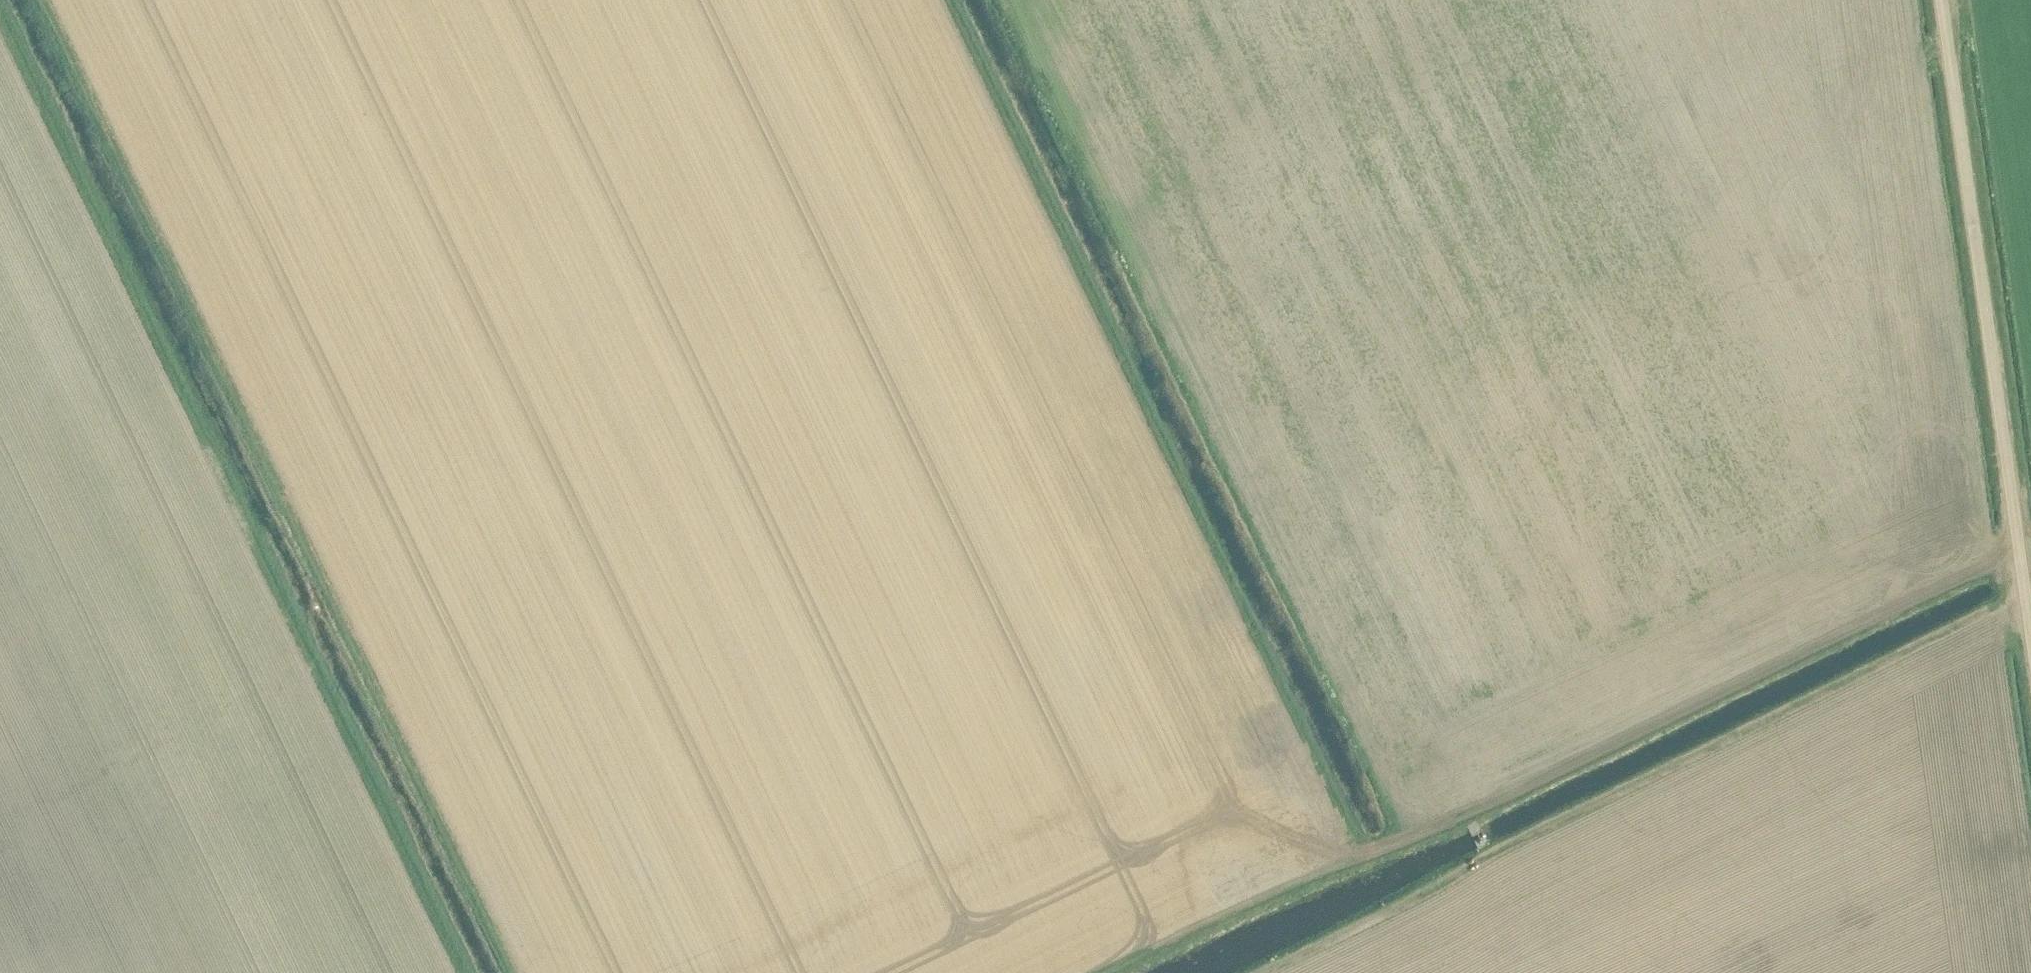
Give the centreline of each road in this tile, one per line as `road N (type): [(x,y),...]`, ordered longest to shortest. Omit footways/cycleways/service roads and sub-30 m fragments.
road 1 (unclassified): [(2030,630),(1941,0)]

